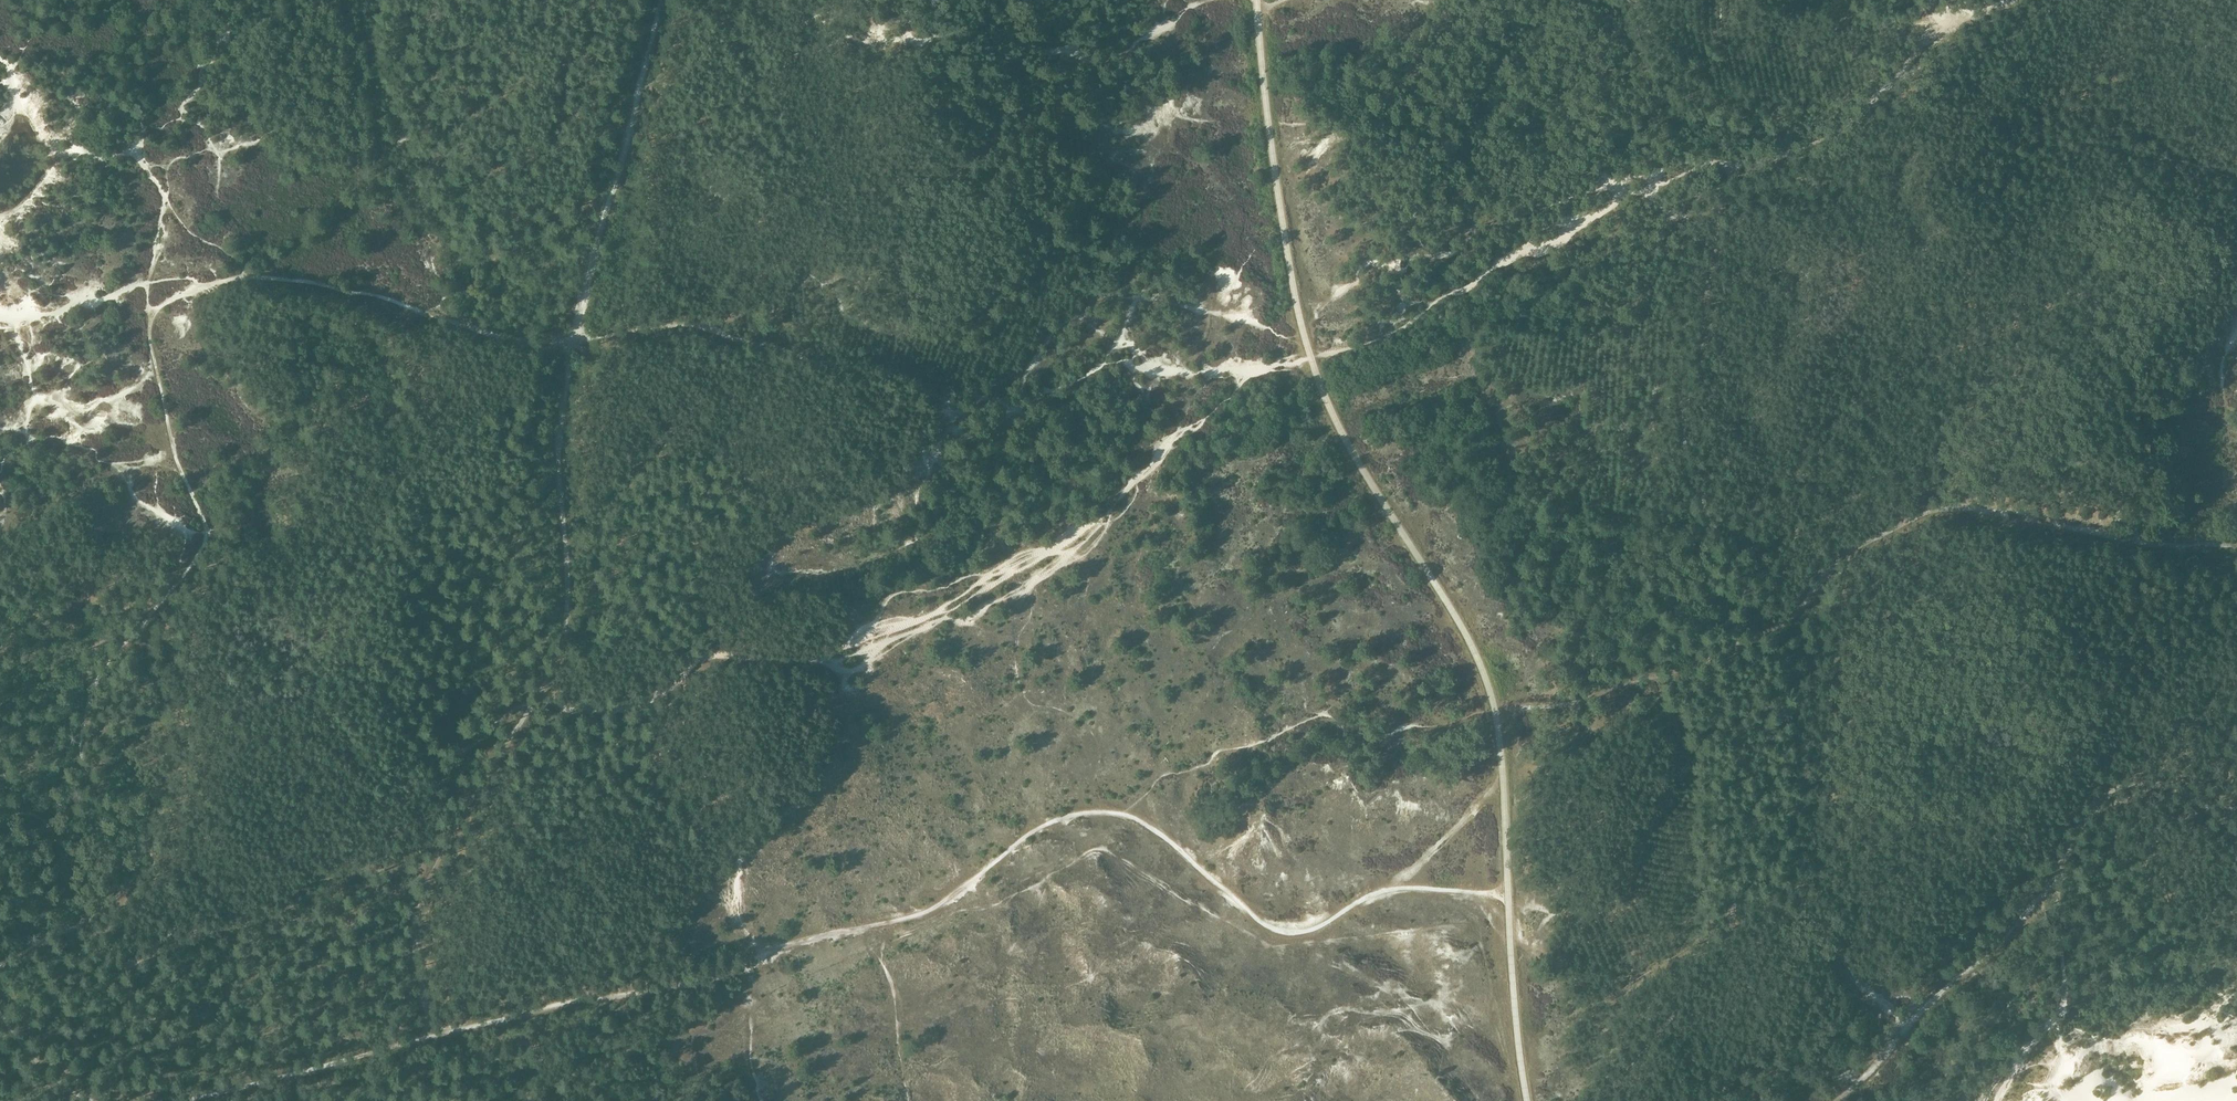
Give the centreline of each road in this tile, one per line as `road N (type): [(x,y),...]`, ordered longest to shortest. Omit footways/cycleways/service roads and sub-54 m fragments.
road 1 (track): [(570,339),(556,452),(565,595),(559,662),(417,891),(410,916),(429,1039)]
road 2 (track): [(658,0),(570,339)]

